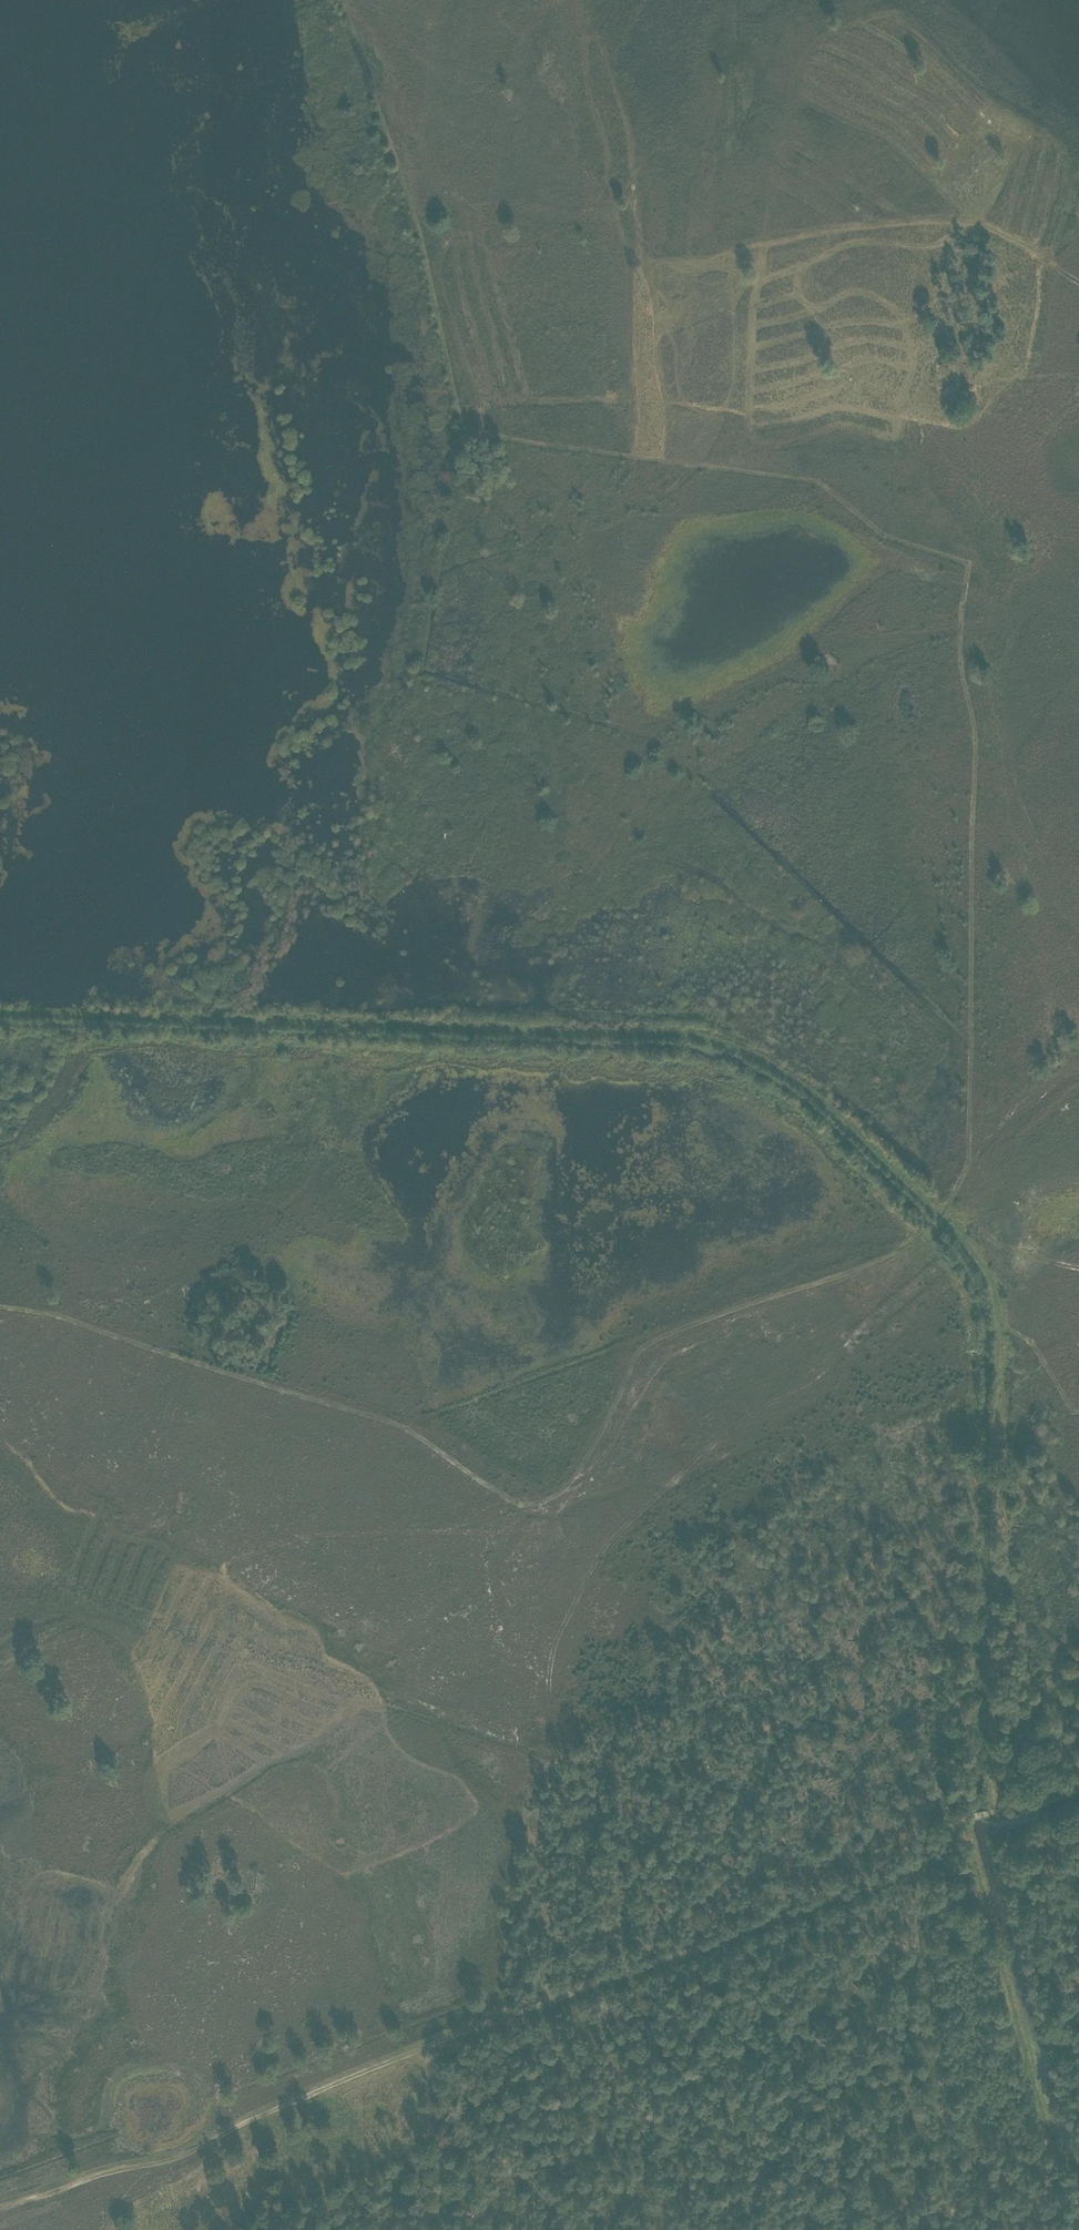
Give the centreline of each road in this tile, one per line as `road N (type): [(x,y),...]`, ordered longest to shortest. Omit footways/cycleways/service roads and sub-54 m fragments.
road 1 (track): [(502,2022),(255,2115),(185,2155),(0,2208)]
road 2 (track): [(869,1887),(502,2022)]
road 3 (track): [(956,2229),(919,1867)]

